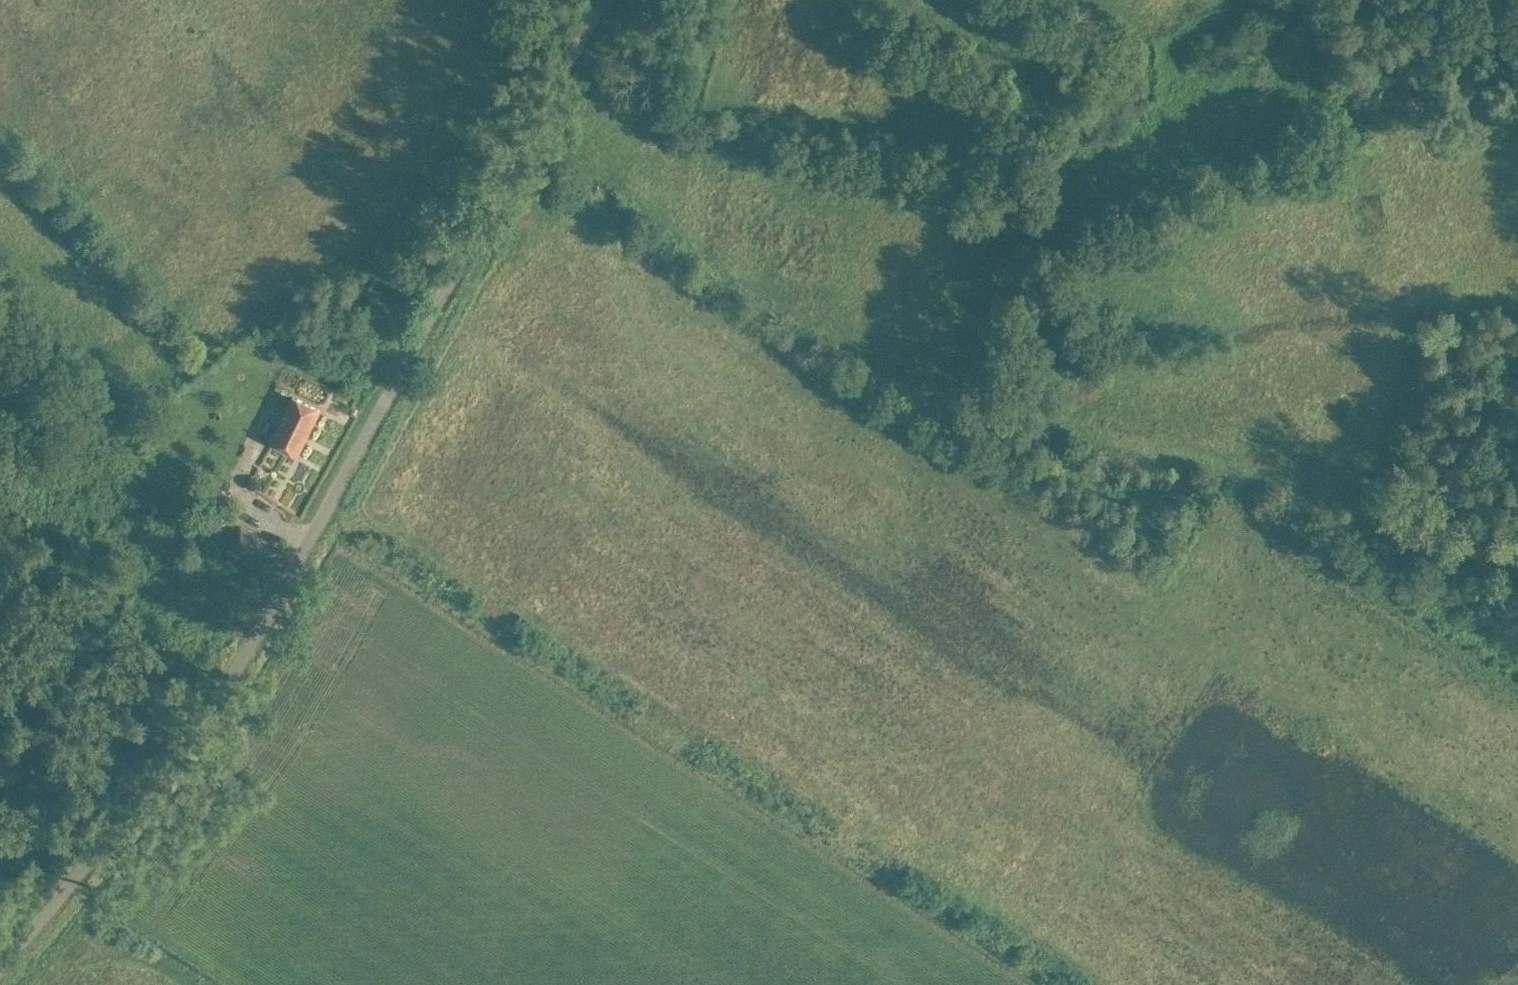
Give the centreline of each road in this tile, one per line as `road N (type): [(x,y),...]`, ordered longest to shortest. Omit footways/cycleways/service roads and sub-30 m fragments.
road 1 (unclassified): [(0,965),(180,751),(273,603),(604,0)]

